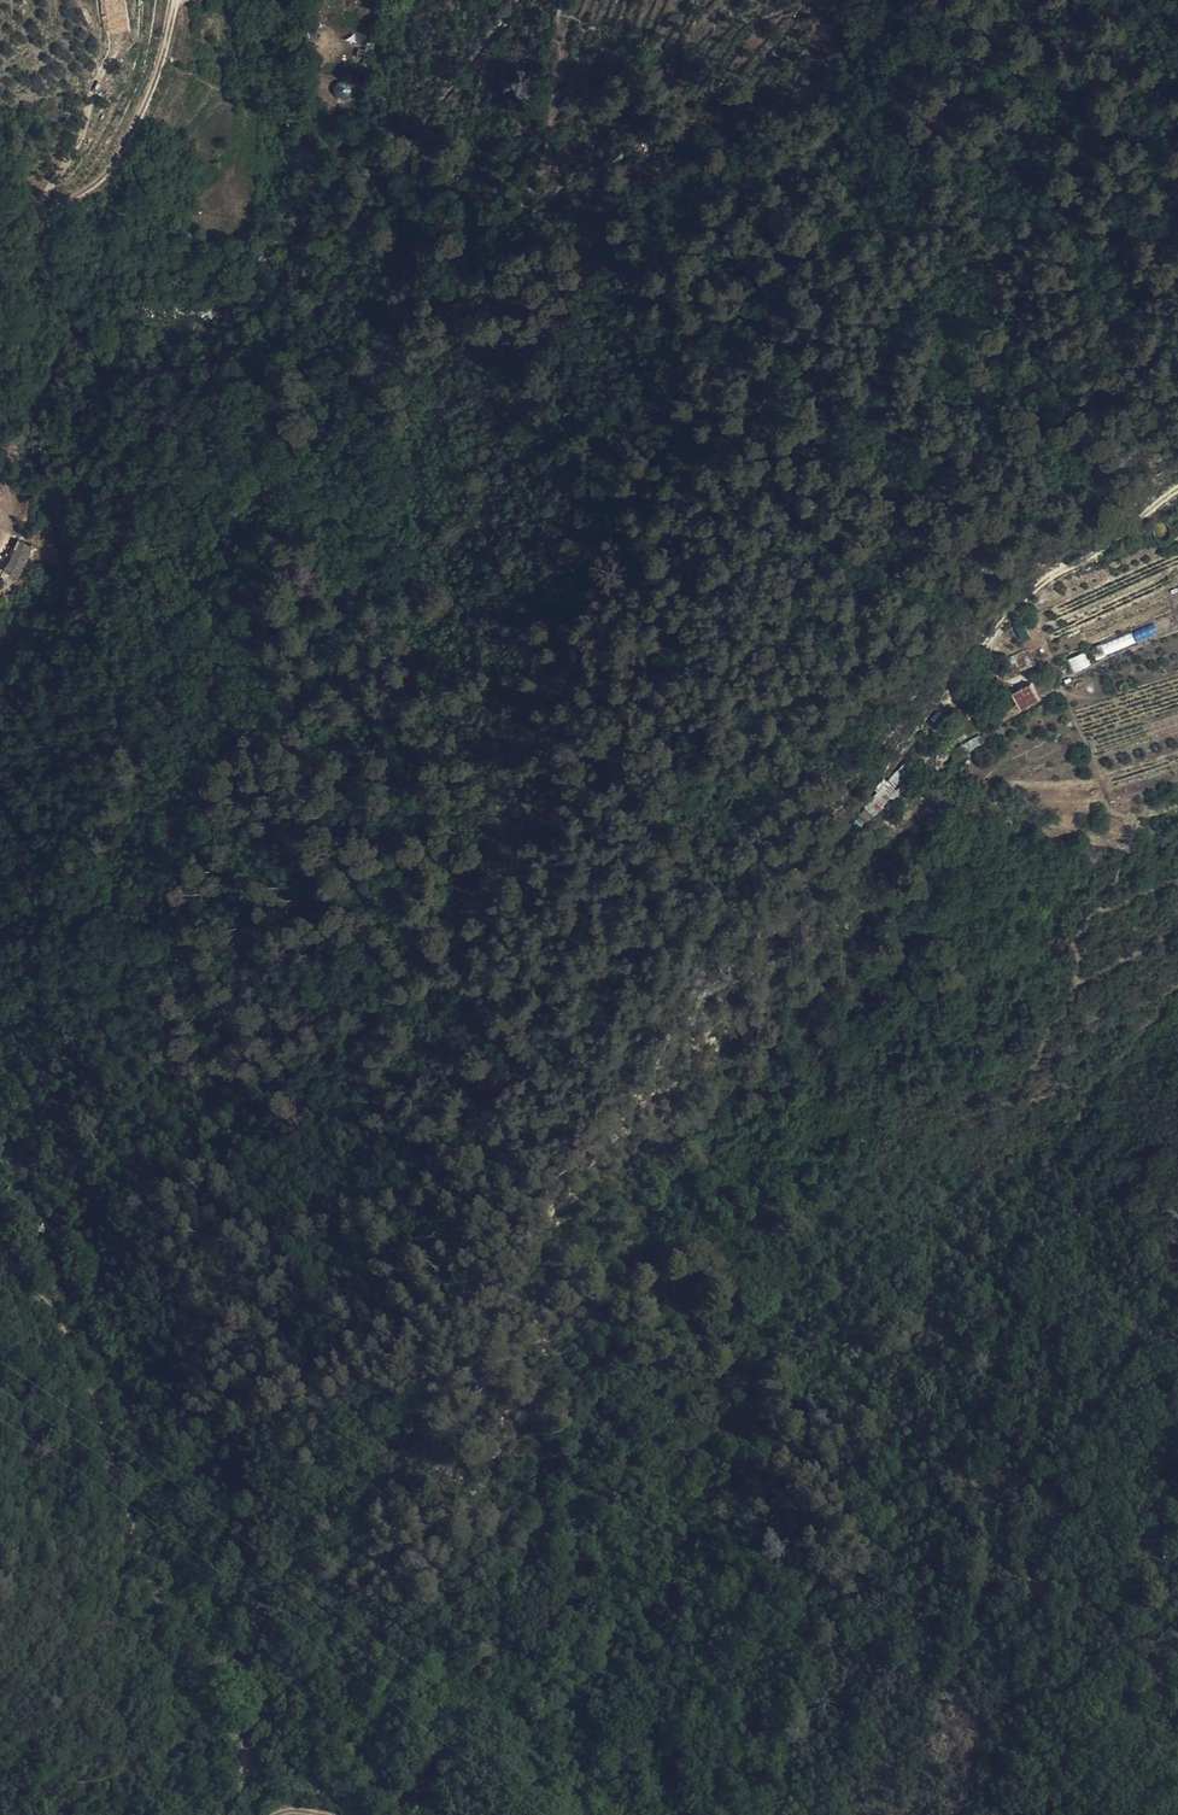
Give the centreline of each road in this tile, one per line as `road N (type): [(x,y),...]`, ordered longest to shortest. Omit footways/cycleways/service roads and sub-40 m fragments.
road 1 (track): [(0,1249),(22,1282),(52,1306),(99,1408),(185,1678),(235,1731),(248,1759),(225,1814)]
road 2 (track): [(936,717),(1008,615),(1177,495)]
road 3 (track): [(174,0),(136,128),(108,174),(36,218),(0,227)]

